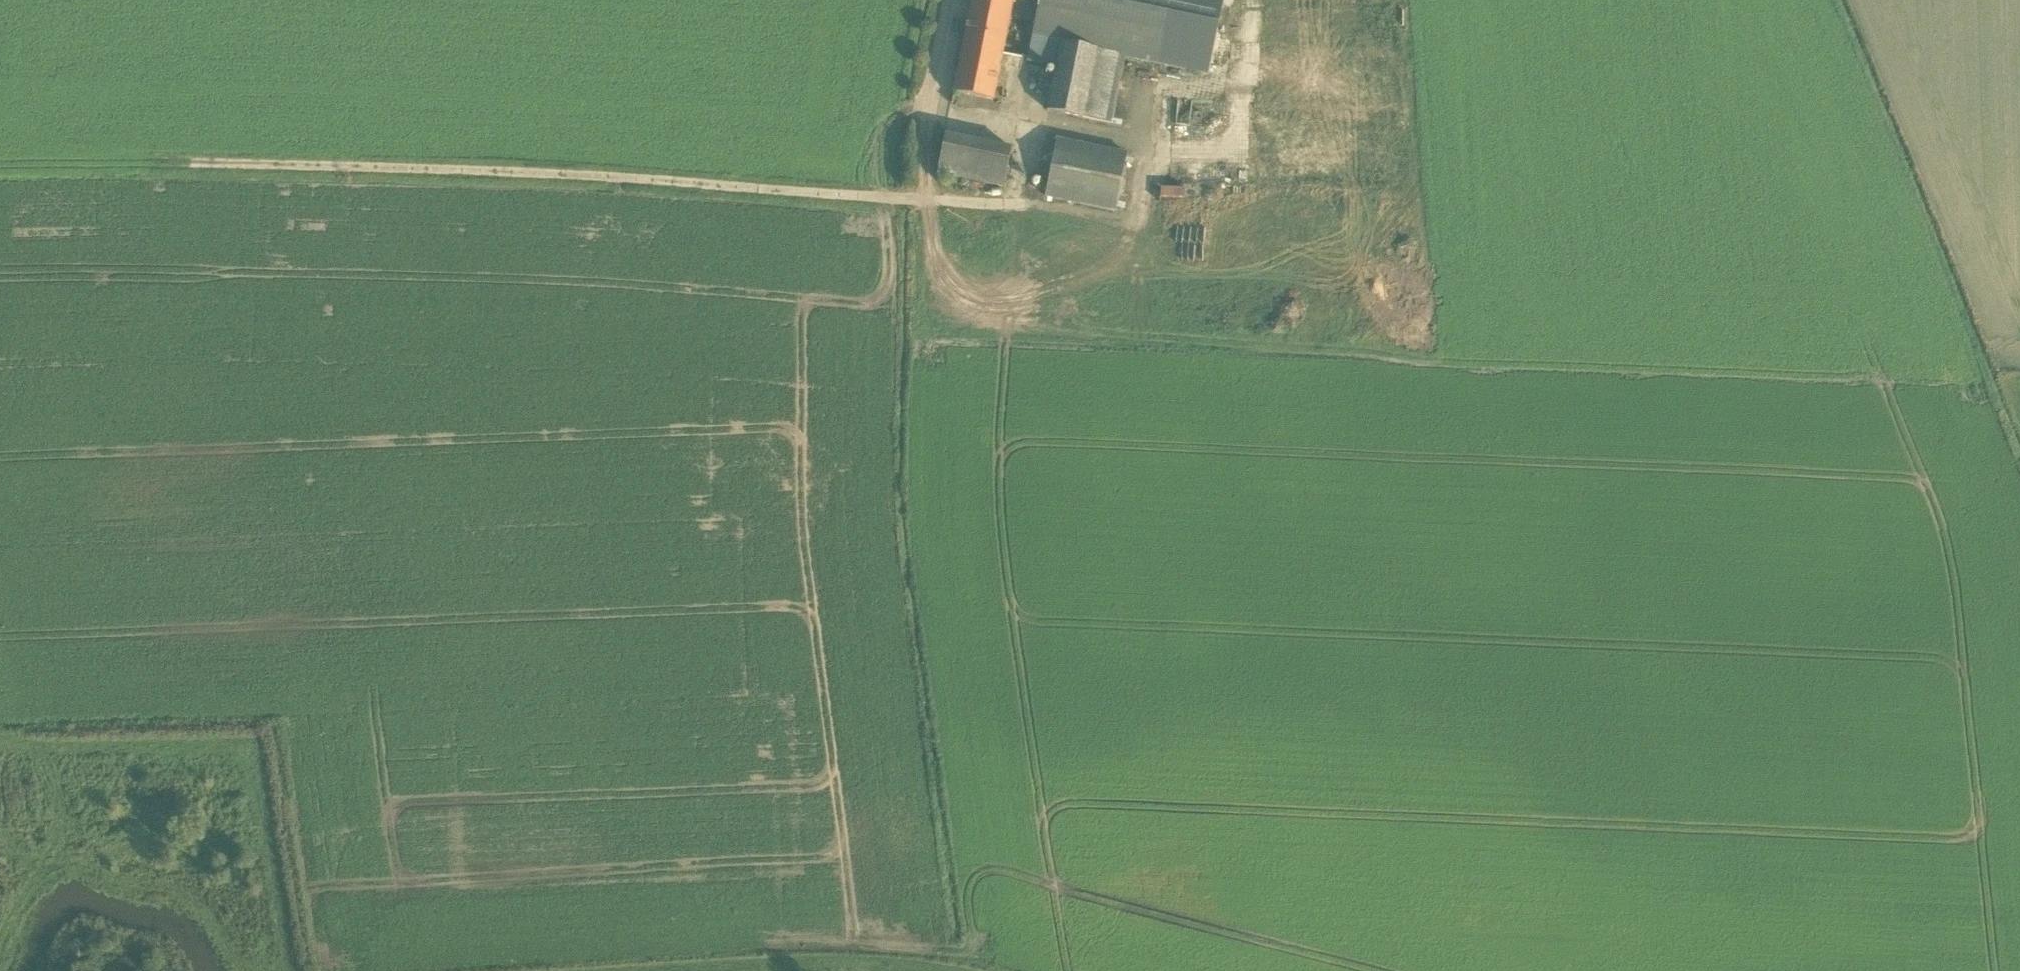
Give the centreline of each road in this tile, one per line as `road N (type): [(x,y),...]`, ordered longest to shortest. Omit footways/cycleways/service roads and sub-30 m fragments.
road 1 (track): [(941,274),(927,214),(923,116)]

